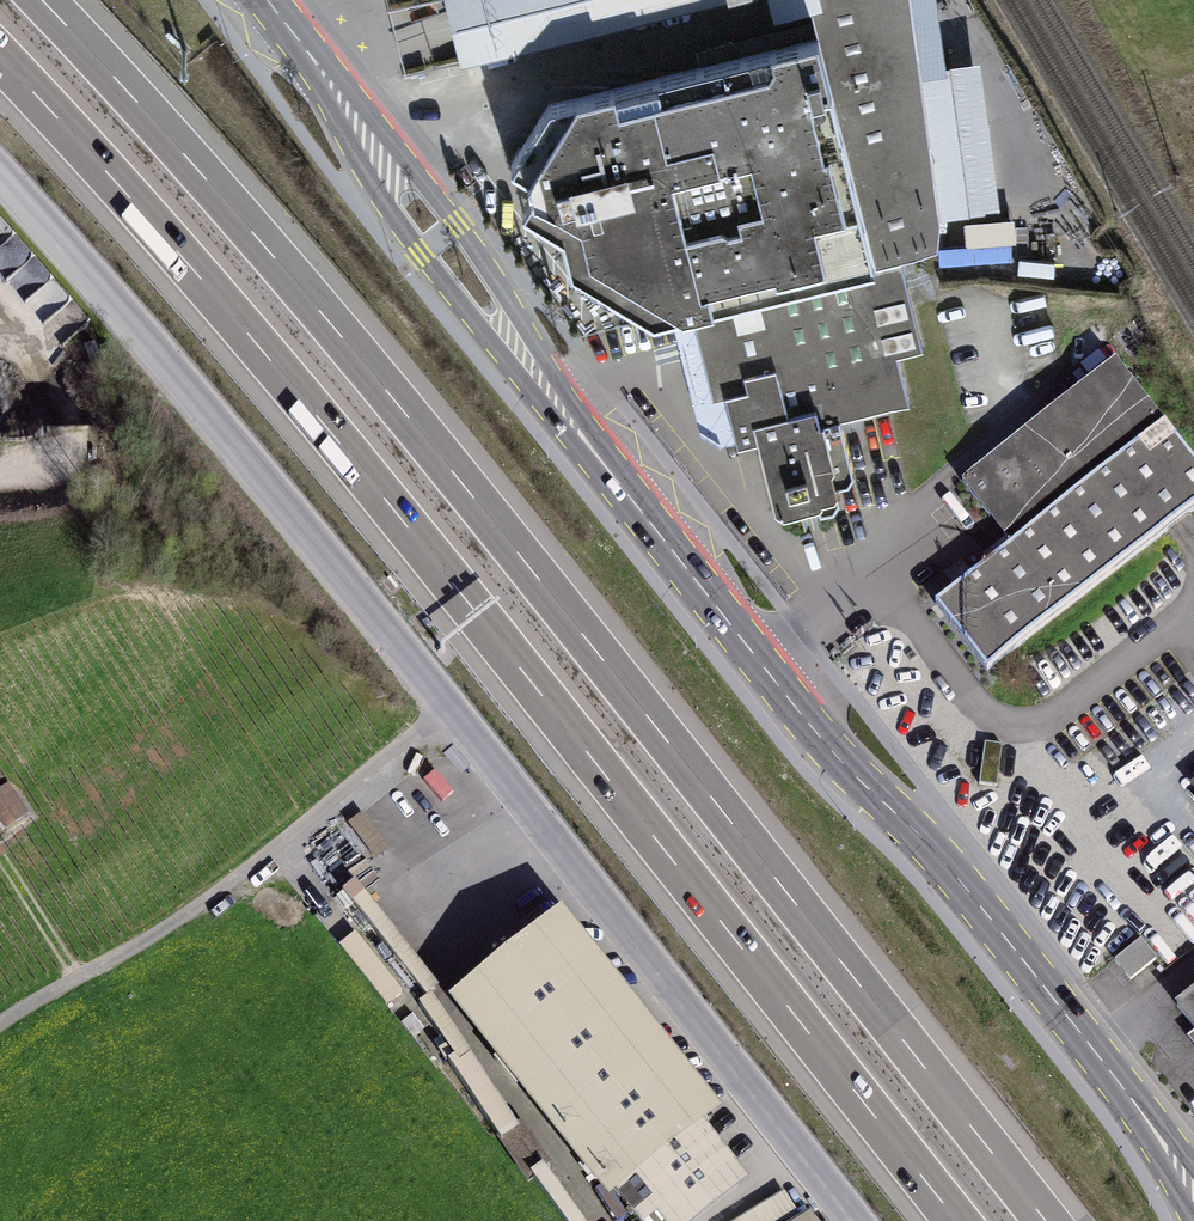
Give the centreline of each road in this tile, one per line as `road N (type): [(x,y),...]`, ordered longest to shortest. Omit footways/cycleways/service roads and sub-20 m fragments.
road 1 (motorway): [(1047,1220),(464,483),(254,232),(44,0)]
road 2 (primary): [(1193,1188),(966,889),(823,743),(597,457),(267,0)]
road 3 (motorway): [(0,59),(333,437),(955,1220)]
road 4 (residential): [(0,179),(240,450),(849,1220)]
road 5 (track): [(0,1034),(204,910),(447,709)]

